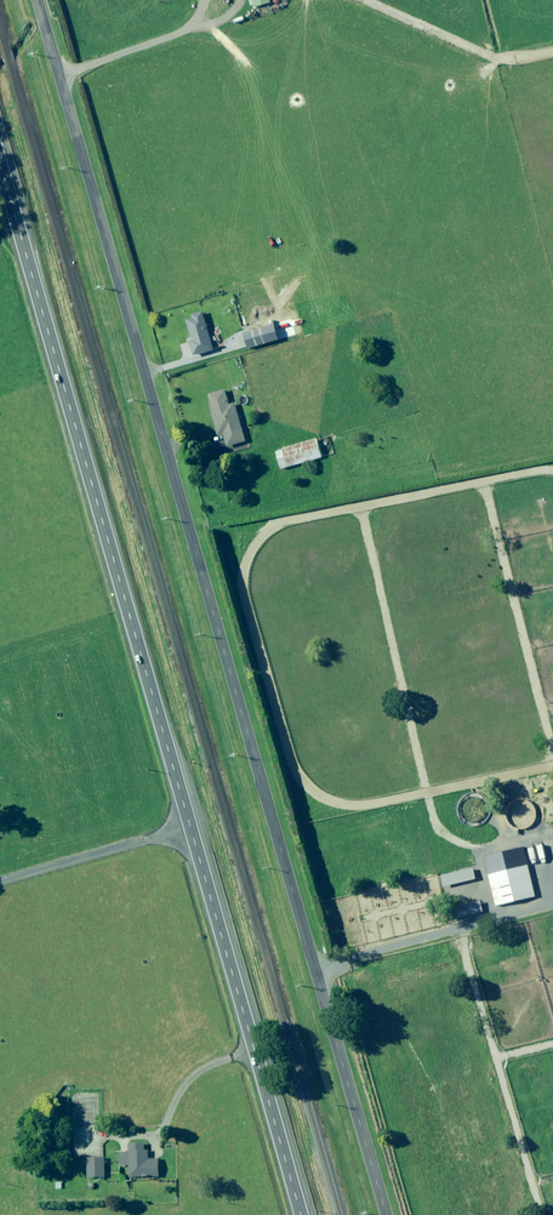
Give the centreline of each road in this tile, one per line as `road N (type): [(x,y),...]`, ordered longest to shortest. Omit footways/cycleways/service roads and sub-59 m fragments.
road 1 (tertiary): [(37,0),(387,1214)]
road 2 (primary): [(0,166),(301,1214)]
road 3 (track): [(0,883),(190,829)]

